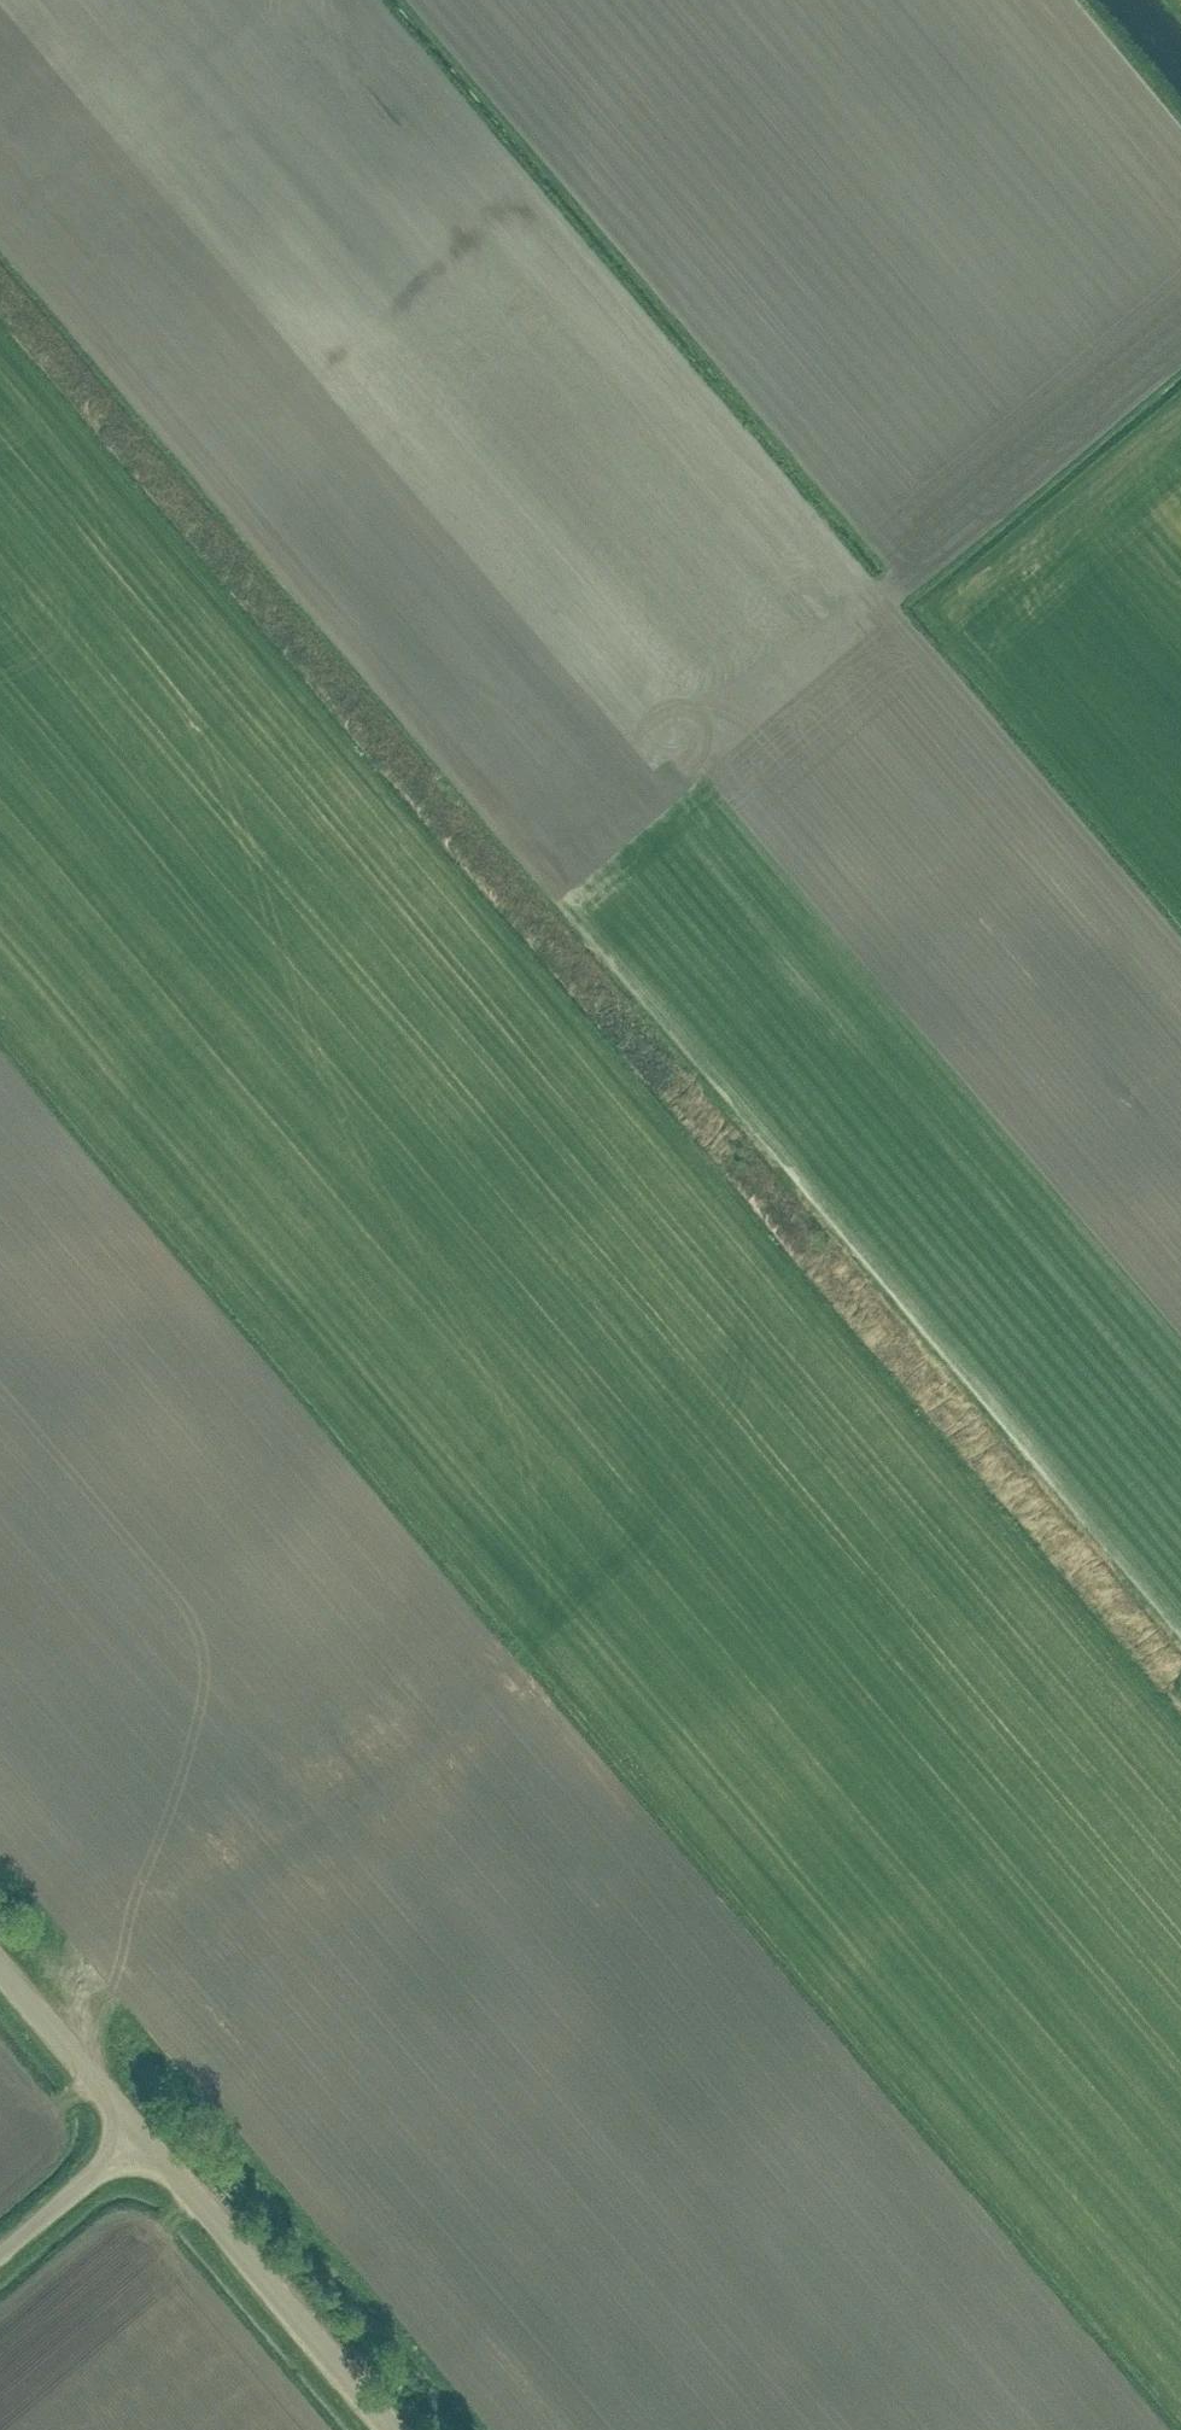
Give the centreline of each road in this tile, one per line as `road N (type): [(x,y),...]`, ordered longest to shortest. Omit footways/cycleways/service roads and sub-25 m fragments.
road 1 (tertiary): [(391,2429),(140,2134)]
road 2 (tertiary): [(140,2134),(0,1968)]
road 3 (unclassified): [(0,2252),(140,2134)]

